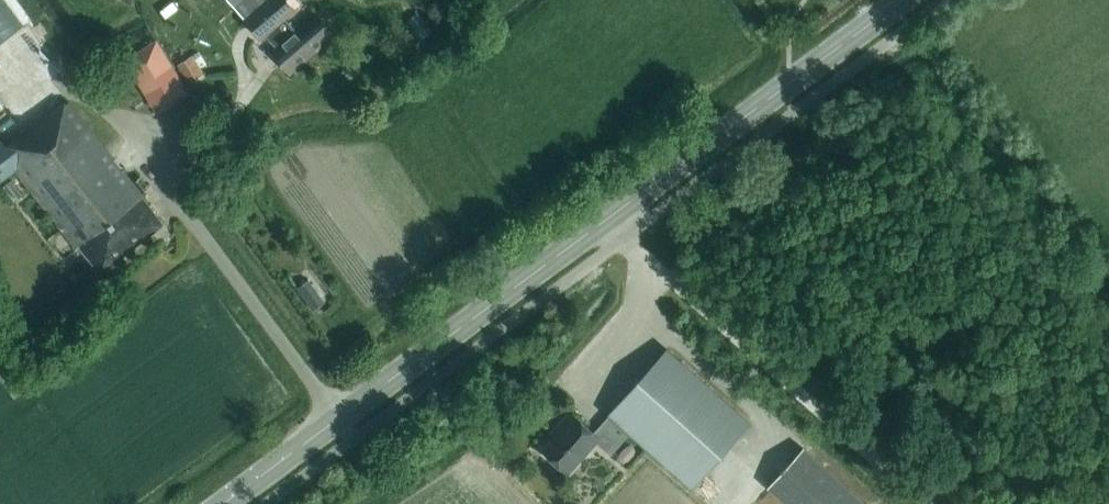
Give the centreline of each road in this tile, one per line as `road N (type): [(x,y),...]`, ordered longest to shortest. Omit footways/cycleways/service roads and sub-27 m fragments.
road 1 (secondary): [(222,503),(605,220)]
road 2 (unclassified): [(921,503),(605,220)]
road 3 (secondary): [(605,220),(903,0)]

